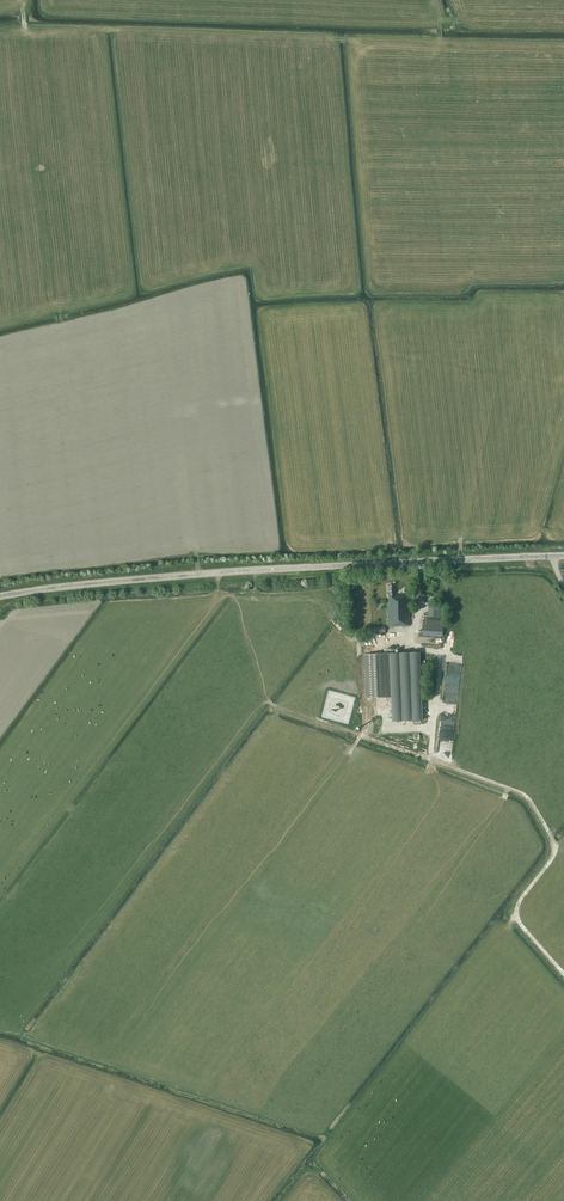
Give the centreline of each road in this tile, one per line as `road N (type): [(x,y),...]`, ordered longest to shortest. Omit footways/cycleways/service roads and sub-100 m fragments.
road 1 (tertiary): [(0,596),(262,570),(563,556)]
road 2 (track): [(563,973),(518,918),(518,904),(554,855),(543,821),(521,793),(433,756),(440,652),(380,645)]

